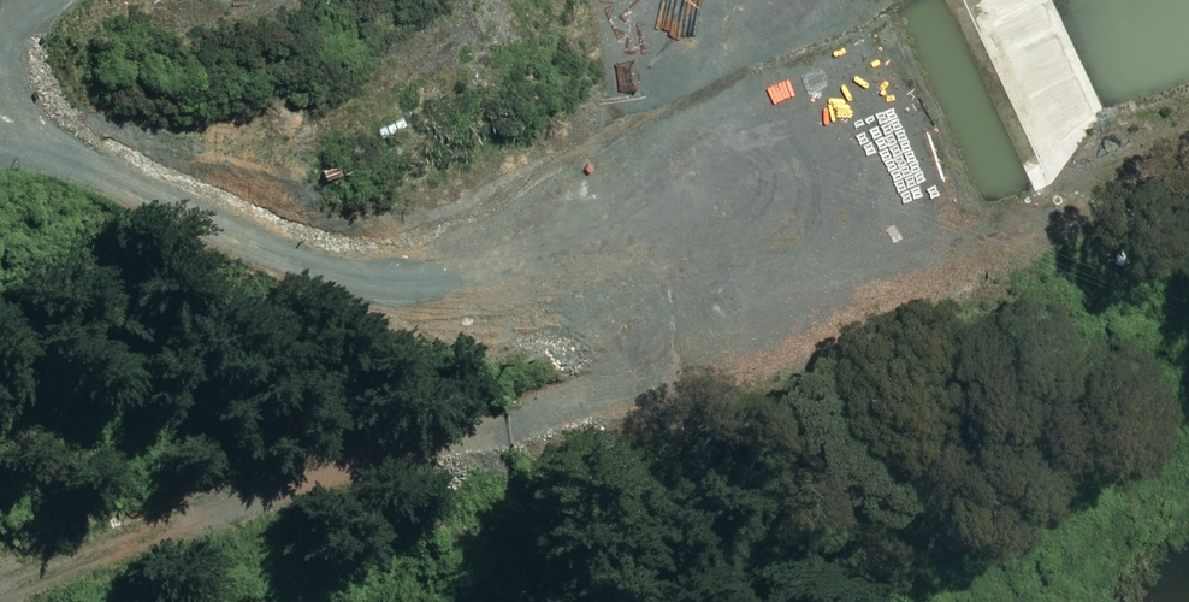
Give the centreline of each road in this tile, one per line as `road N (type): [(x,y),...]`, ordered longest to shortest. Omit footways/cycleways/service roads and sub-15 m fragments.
road 1 (unclassified): [(893,212),(783,261),(669,286),(580,297),(492,293),(303,266),(0,134)]
road 2 (track): [(0,601),(427,453),(621,397),(792,313),(806,286),(783,261)]

